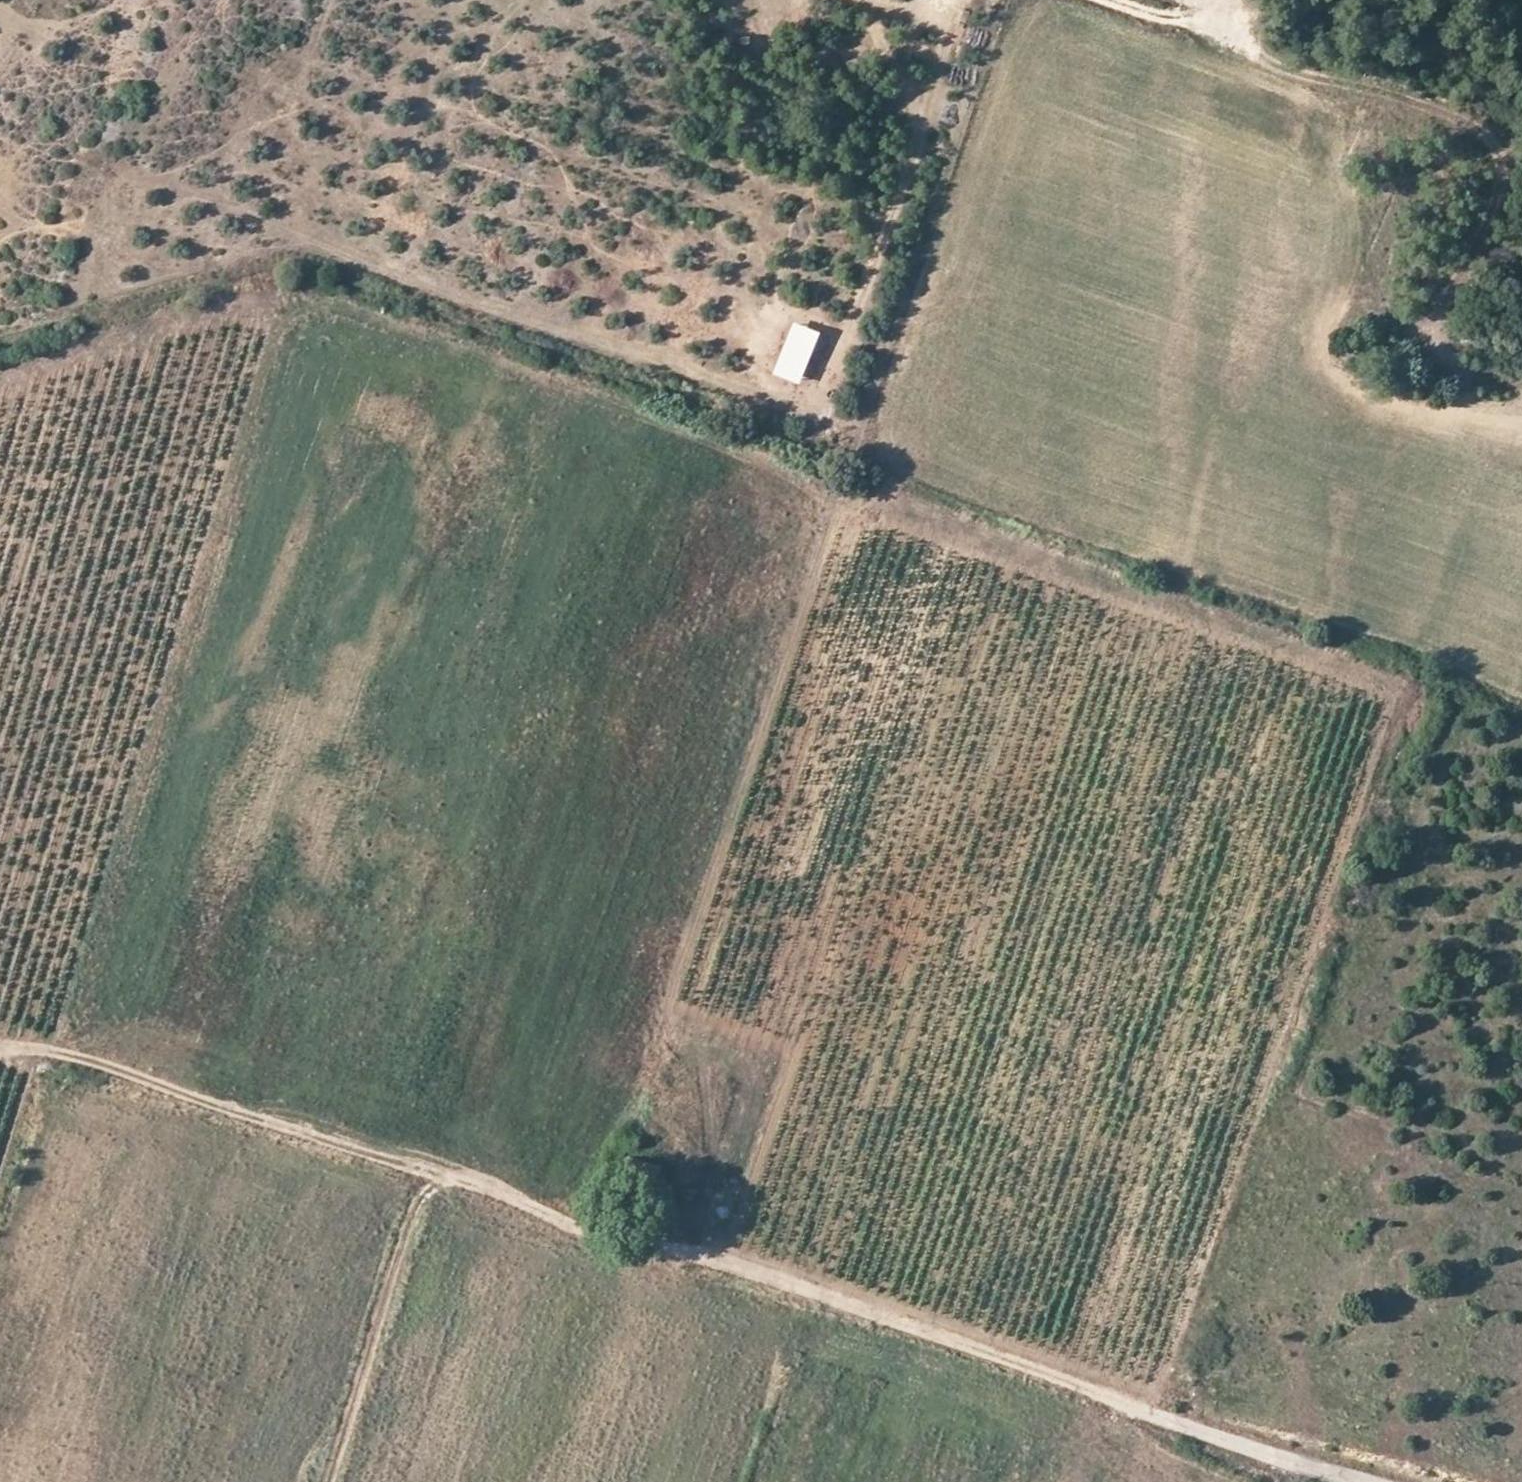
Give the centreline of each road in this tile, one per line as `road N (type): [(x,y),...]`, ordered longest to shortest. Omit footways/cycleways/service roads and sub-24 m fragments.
road 1 (track): [(1349,1481),(59,1047),(0,1048)]
road 2 (track): [(1521,383),(1444,354),(1438,318),(1505,190),(1487,139),(1446,117),(1289,65),(1189,0)]

